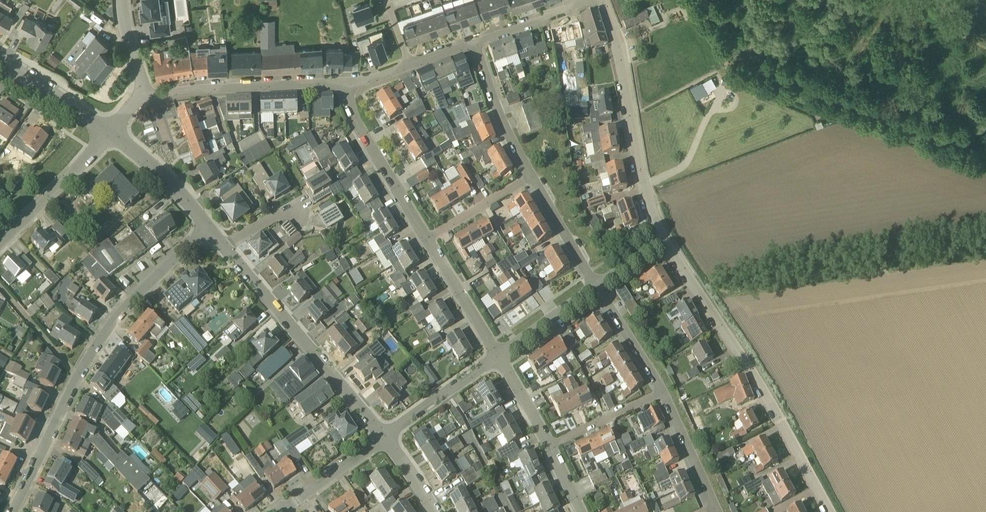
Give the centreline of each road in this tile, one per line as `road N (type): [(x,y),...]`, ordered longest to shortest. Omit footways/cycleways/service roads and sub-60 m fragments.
road 1 (residential): [(12,511),(97,344),(209,227)]
road 2 (residential): [(829,511),(663,239)]
road 3 (residential): [(663,239),(601,0)]
road 4 (residential): [(385,438),(227,249)]
road 5 (residential): [(146,97),(348,84)]
road 6 (residential): [(427,239),(353,117),(348,84)]
road 7 (residential): [(0,244),(109,133)]
road 8 (residential): [(531,177),(474,44)]
road 9 (residential): [(385,438),(498,356)]
road 10 (residential): [(209,227),(164,174),(109,133)]
road 11 (residential): [(498,356),(427,239)]
road 12 (residential): [(109,133),(0,62)]
road 13 (residential): [(279,511),(385,438)]
road 14 (residential): [(596,287),(531,177)]
road 15 (residential): [(549,447),(664,393)]
road 16 (residential): [(664,393),(596,287)]
road 17 (residential): [(715,508),(664,393)]
road 18 (residential): [(474,44),(588,0)]
road 19 (residential): [(427,239),(531,177)]
road 20 (residential): [(498,356),(596,287)]

